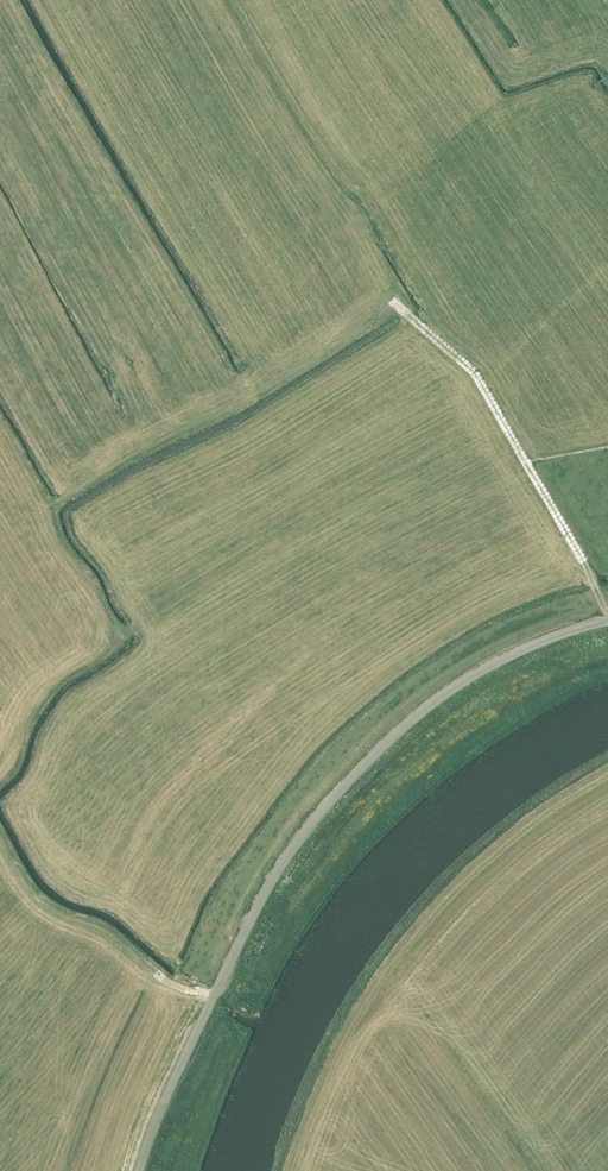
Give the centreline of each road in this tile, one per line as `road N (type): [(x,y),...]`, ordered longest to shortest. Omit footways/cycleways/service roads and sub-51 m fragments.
road 1 (unclassified): [(140,1170),(259,904),(347,783),(474,676),(607,620)]

